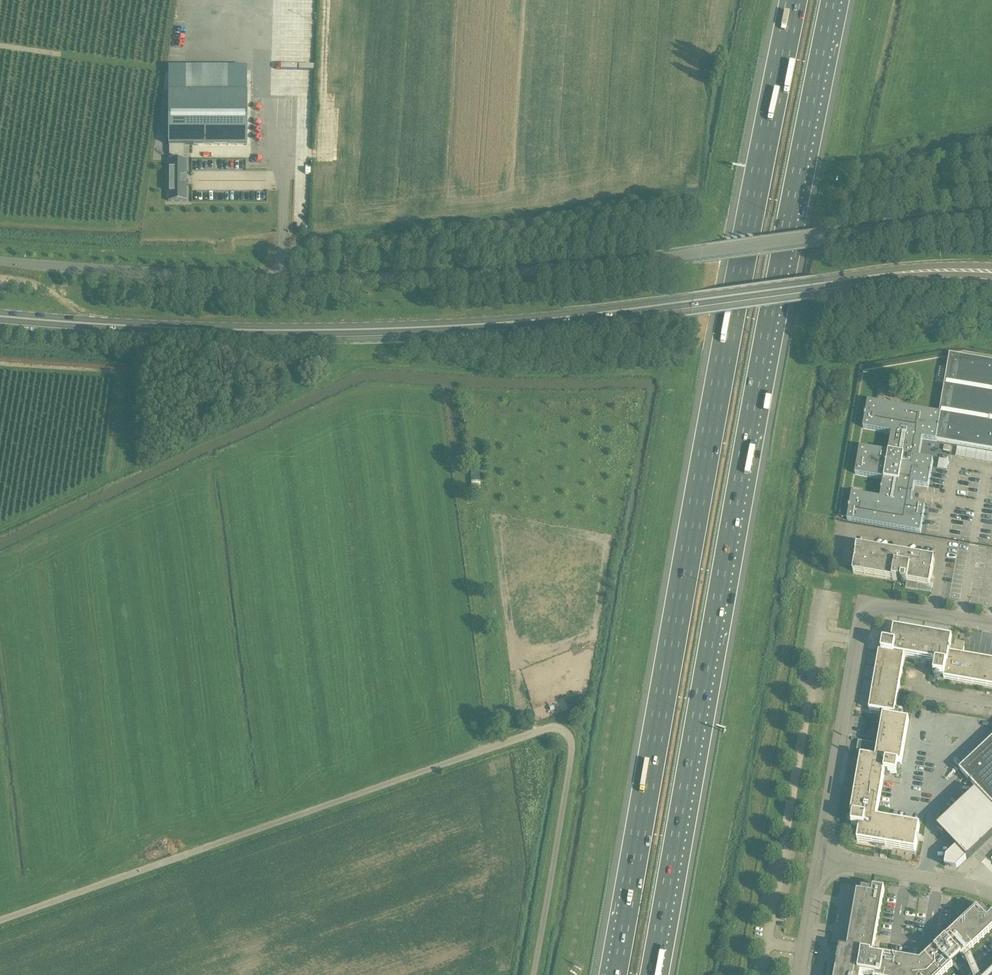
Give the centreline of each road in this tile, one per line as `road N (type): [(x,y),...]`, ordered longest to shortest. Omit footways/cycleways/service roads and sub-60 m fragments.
road 1 (secondary): [(991,275),(856,281),(501,323),(286,332),(0,316)]
road 2 (motorway): [(646,974),(835,0)]
road 3 (motorway): [(794,0),(613,974)]
road 4 (unclassified): [(538,974),(578,750),(572,731),(547,726),(0,919)]
road 5 (unclassified): [(700,253),(582,269),(367,279),(121,272),(0,258)]
road 6 (unclassified): [(700,253),(991,213)]
road 7 (unclassified): [(820,862),(861,622),(876,610)]
road 8 (track): [(287,157),(323,156),(327,0)]
road 9 (unclassified): [(991,897),(820,862)]

